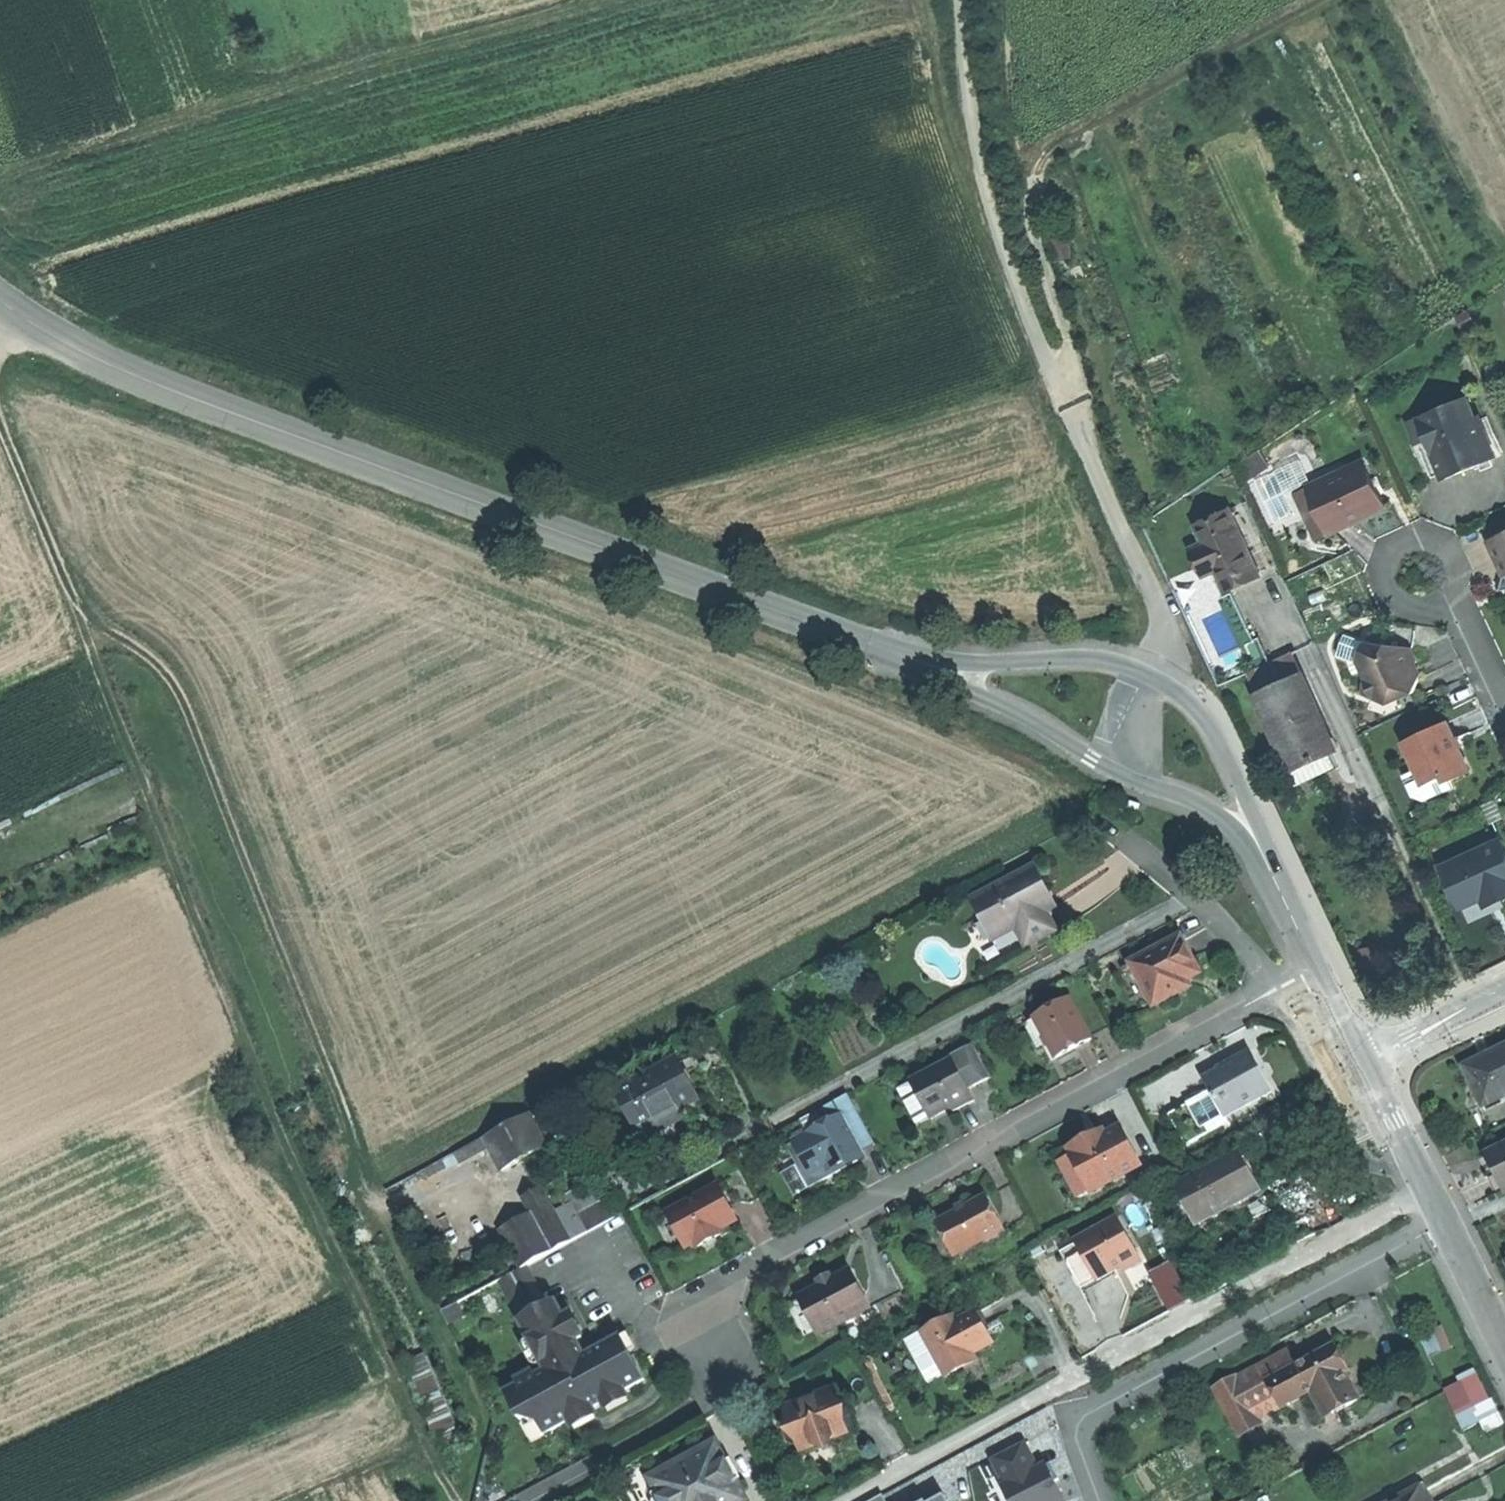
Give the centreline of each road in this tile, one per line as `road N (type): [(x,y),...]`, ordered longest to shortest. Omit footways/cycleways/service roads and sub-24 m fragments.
road 1 (track): [(457,1500),(421,1443),(322,1222),(284,1109),(0,426)]
road 2 (track): [(465,1500),(479,1431),(471,1391),(341,1085),(184,666),(78,610)]
road 3 (secondary): [(908,658),(98,364),(0,301)]
road 4 (track): [(1123,776),(1158,679),(1159,626),(984,190),(965,0)]
road 5 (residential): [(1283,991),(747,1265),(725,1289),(717,1386),(700,1406)]
road 6 (residential): [(855,1500),(1434,1190)]
road 7 (track): [(615,0),(0,168)]
road 8 (track): [(1325,0),(1049,156),(1040,231),(1083,355),(1063,394)]
road 9 (residential): [(1450,1220),(1084,1417),(1077,1439),(1099,1500)]
road 10 (residential): [(1194,896),(772,1120)]
road 11 (secondary): [(1265,857),(1217,738),(1185,698),(1158,679),(1106,661),(908,658)]
road 12 (secondary): [(908,658),(1123,776),(1205,808),(1265,857)]
road 13 (residential): [(1448,599),(1453,560),(1433,541),(1405,543),(1387,563),(1389,591),(1409,609),(1437,607)]
road 14 (residential): [(1504,999),(1368,1063)]
road 15 (track): [(289,1500),(421,1443)]
road 16 (secondary): [(1434,1190),(1368,1063)]
road 17 (secondary): [(1504,1339),(1450,1220)]
road 18 (secondary): [(1320,975),(1265,857)]
road 19 (residential): [(1283,991),(1194,896)]

